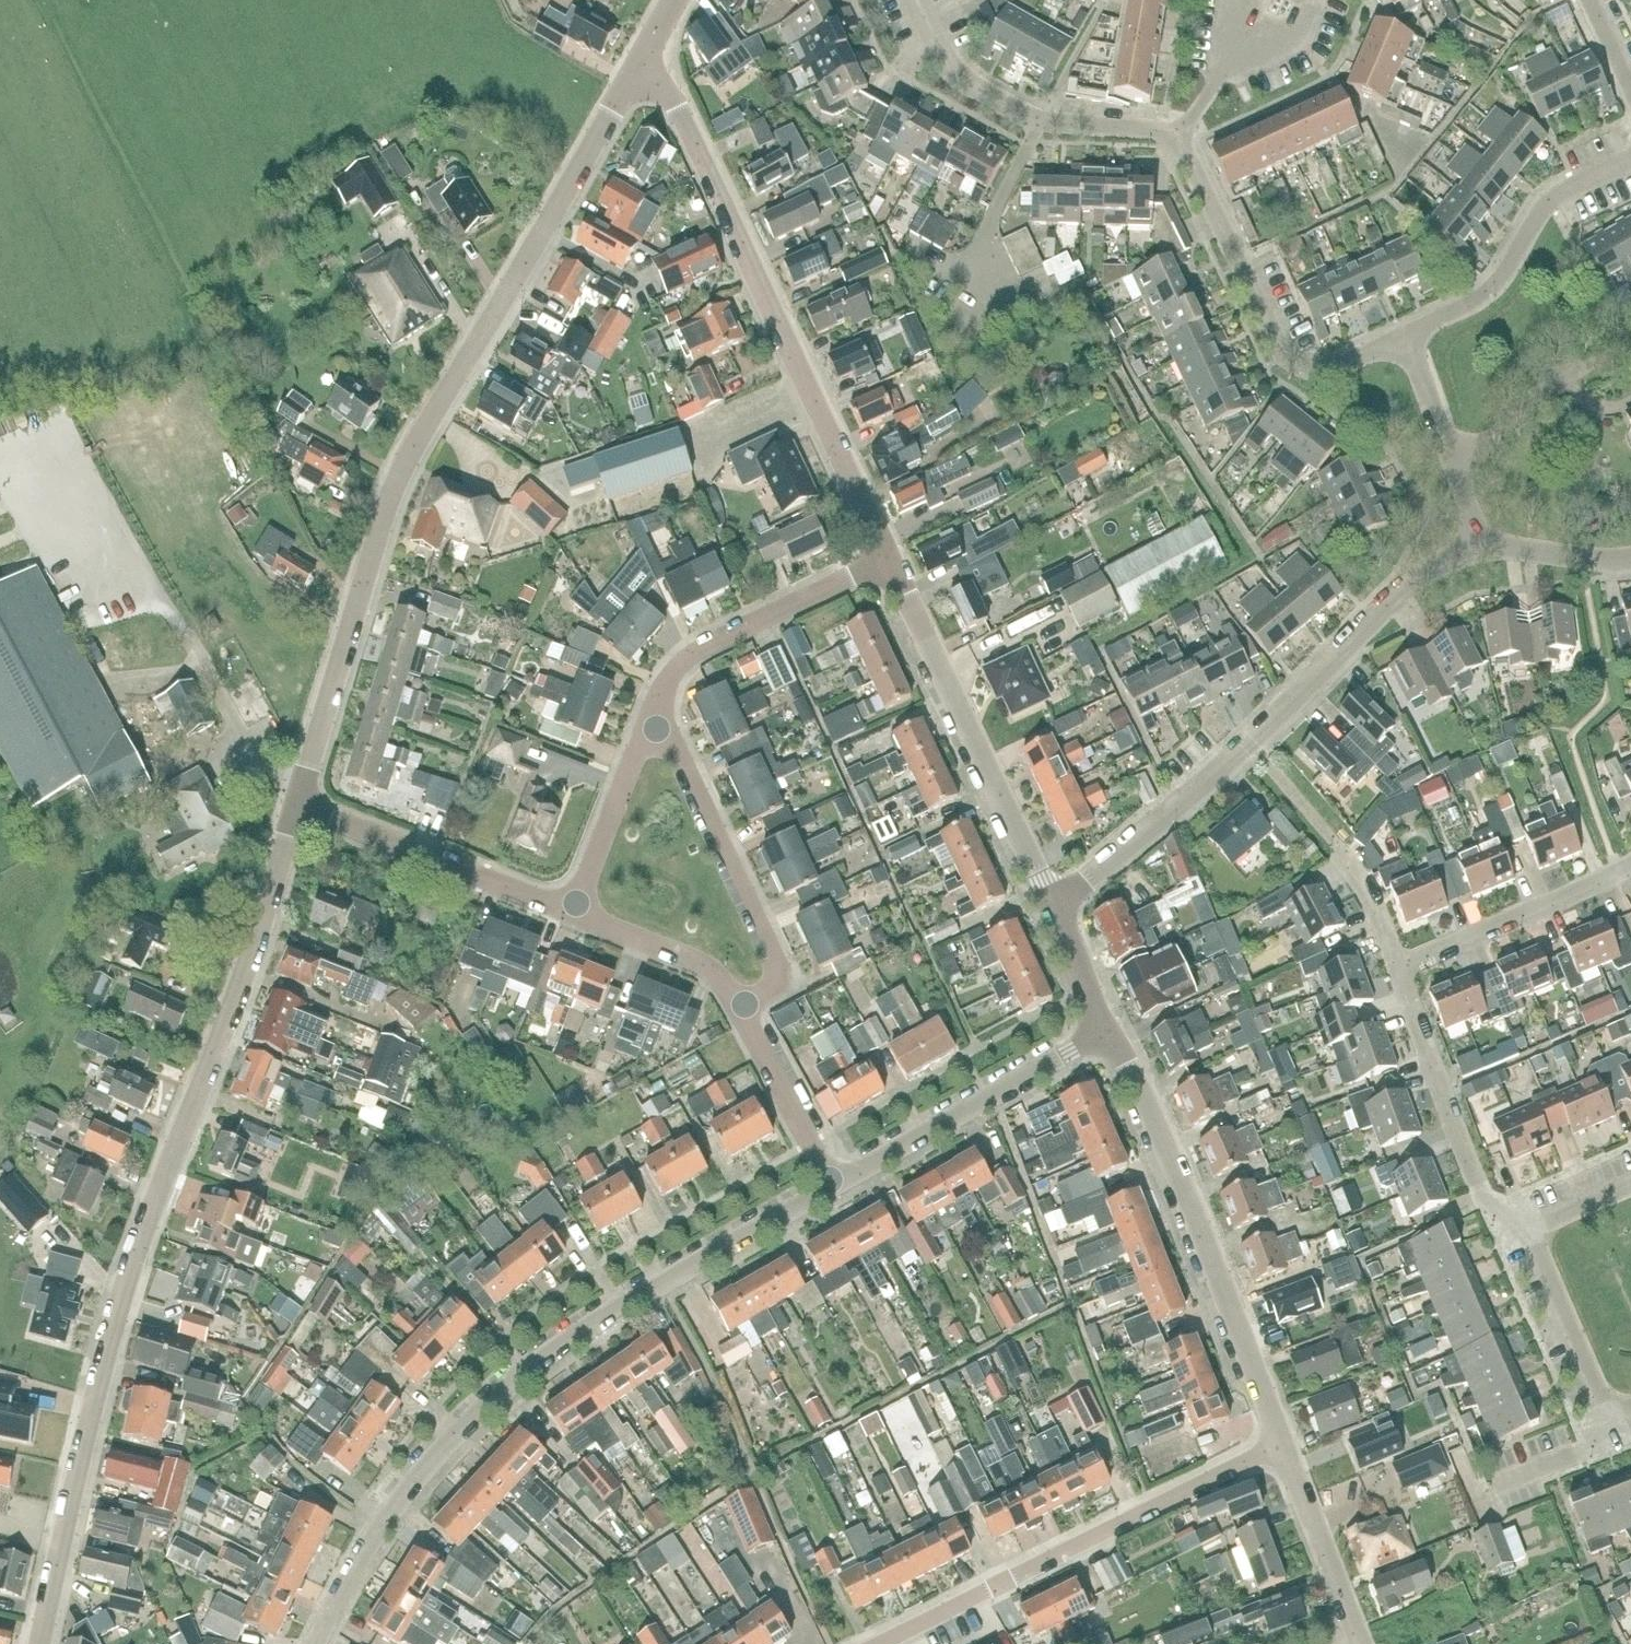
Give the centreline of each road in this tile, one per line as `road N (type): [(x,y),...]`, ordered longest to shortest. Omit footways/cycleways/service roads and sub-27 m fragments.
road 1 (unclassified): [(41,1643),(135,1253),(298,805)]
road 2 (unclassified): [(298,805),(401,481),(636,66)]
road 3 (residential): [(319,1643),(382,1523),(518,1377),(590,1321),(835,1185)]
road 4 (tertiary): [(888,558),(664,84),(636,66)]
road 5 (residential): [(1058,907),(1248,745),(1393,601),(1482,551)]
road 6 (residential): [(878,1643),(1283,1444)]
road 7 (tertiary): [(1283,1444),(1143,1088),(1106,1031)]
road 8 (tertiary): [(1058,907),(888,558)]
road 9 (residential): [(1400,337),(1330,371),(1292,365),(1176,140)]
road 10 (residential): [(741,1005),(774,985),(779,963),(683,751),(649,724)]
road 11 (residential): [(1176,140),(1022,113),(950,65),(915,0)]
road 12 (residential): [(835,1185),(1106,1031)]
road 13 (residential): [(1533,1231),(1486,1198),(1397,969)]
road 14 (residential): [(649,724),(666,680),(686,658),(888,558)]
road 15 (residential): [(1630,159),(1549,200),(1488,293),(1400,337)]
road 16 (residential): [(574,912),(298,805)]
road 17 (residential): [(1397,969),(1630,866)]
road 18 (residential): [(1482,551),(1400,337)]
road 19 (tertiary): [(1361,1643),(1283,1444)]
road 20 (residential): [(1616,1422),(1533,1231)]
road 21 (residential): [(835,1185),(741,1005)]
road 22 (residential): [(574,912),(649,724)]
road 23 (residential): [(741,1005),(718,972),(574,912)]
road 24 (residential): [(1176,140),(1262,0)]
road 25 (residential): [(1482,551),(1630,561)]
road 26 (residential): [(1498,1485),(1587,1451),(1616,1422)]
road 27 (tertiary): [(1106,1031),(1058,907)]
road 28 (residential): [(1397,969),(1341,856)]

